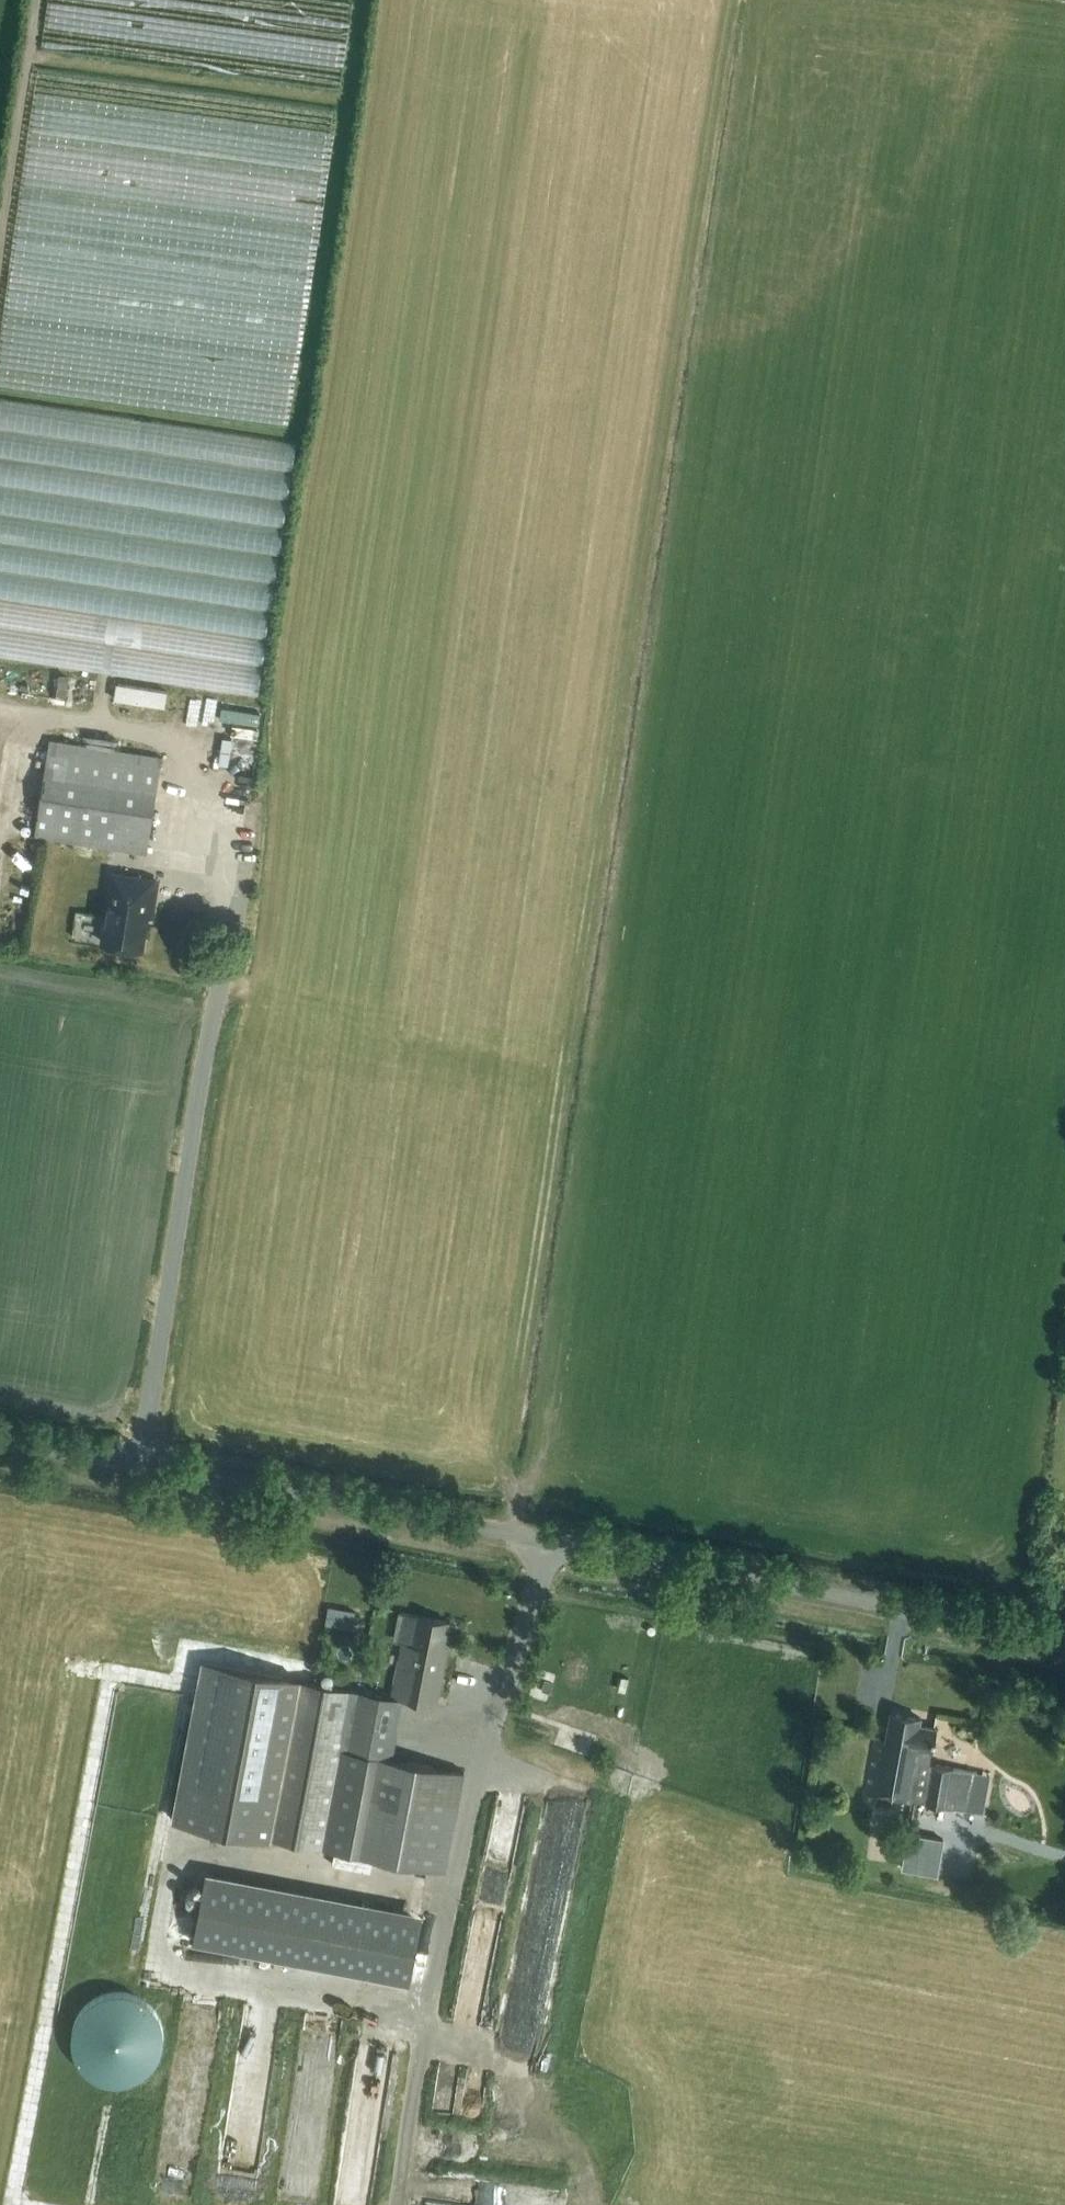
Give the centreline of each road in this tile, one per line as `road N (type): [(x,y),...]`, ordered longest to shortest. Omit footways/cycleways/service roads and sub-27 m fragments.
road 1 (unclassified): [(0,1438),(1064,1643)]
road 2 (track): [(140,1464),(227,912),(208,875)]

